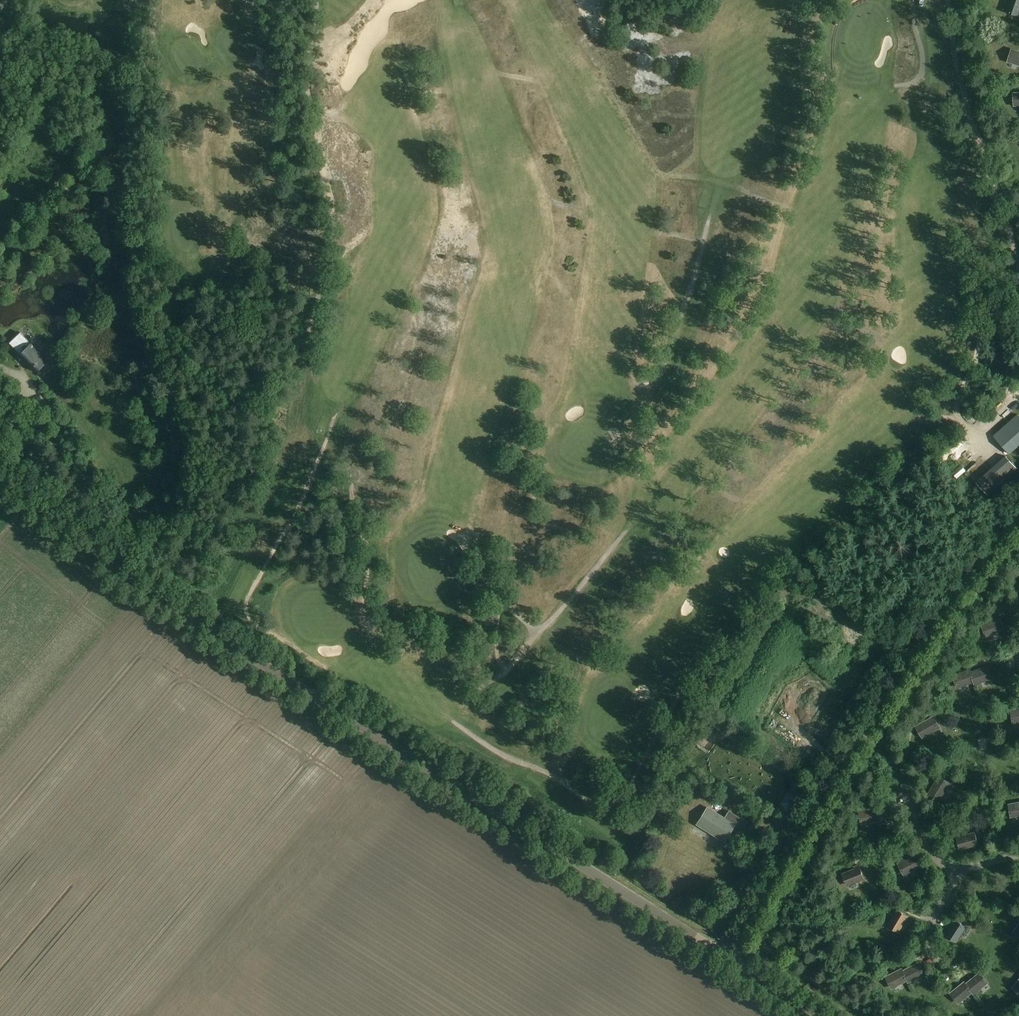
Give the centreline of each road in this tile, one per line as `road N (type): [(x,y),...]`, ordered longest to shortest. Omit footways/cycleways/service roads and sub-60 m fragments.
road 1 (tertiary): [(724,955),(213,631),(0,472)]
road 2 (unclassified): [(724,955),(925,638),(1018,517)]

